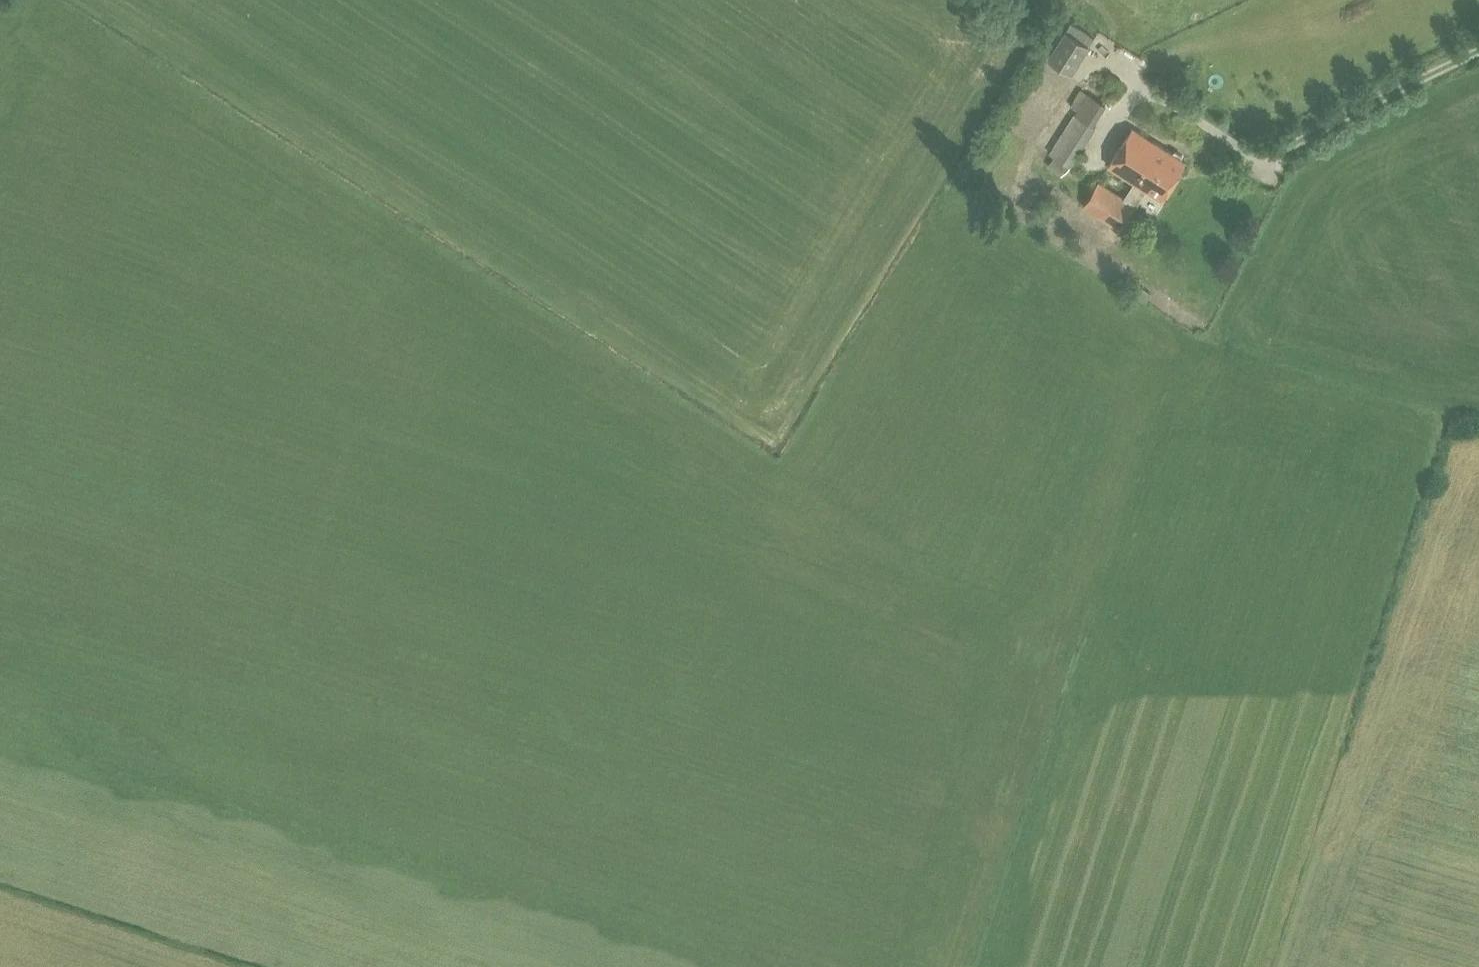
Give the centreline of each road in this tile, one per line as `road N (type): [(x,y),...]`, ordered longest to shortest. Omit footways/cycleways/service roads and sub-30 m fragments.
road 1 (track): [(1478,57),(1259,160),(1103,62)]

